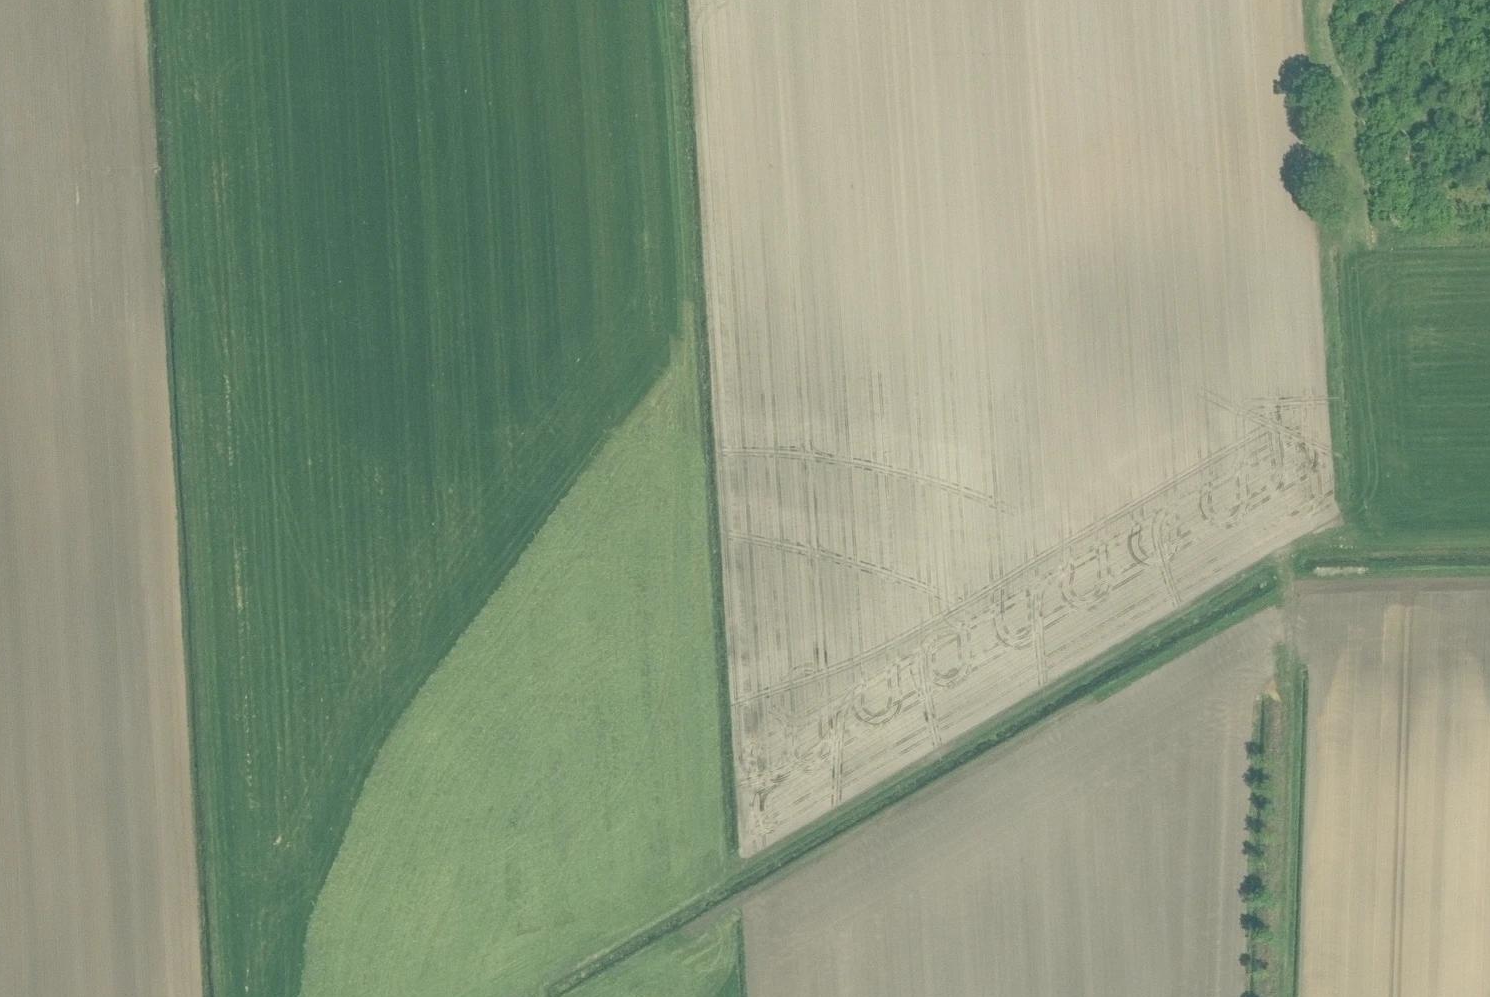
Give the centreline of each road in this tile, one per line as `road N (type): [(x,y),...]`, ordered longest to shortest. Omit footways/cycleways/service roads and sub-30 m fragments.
road 1 (track): [(1274,996),(1289,562),(1335,505),(1324,275)]

